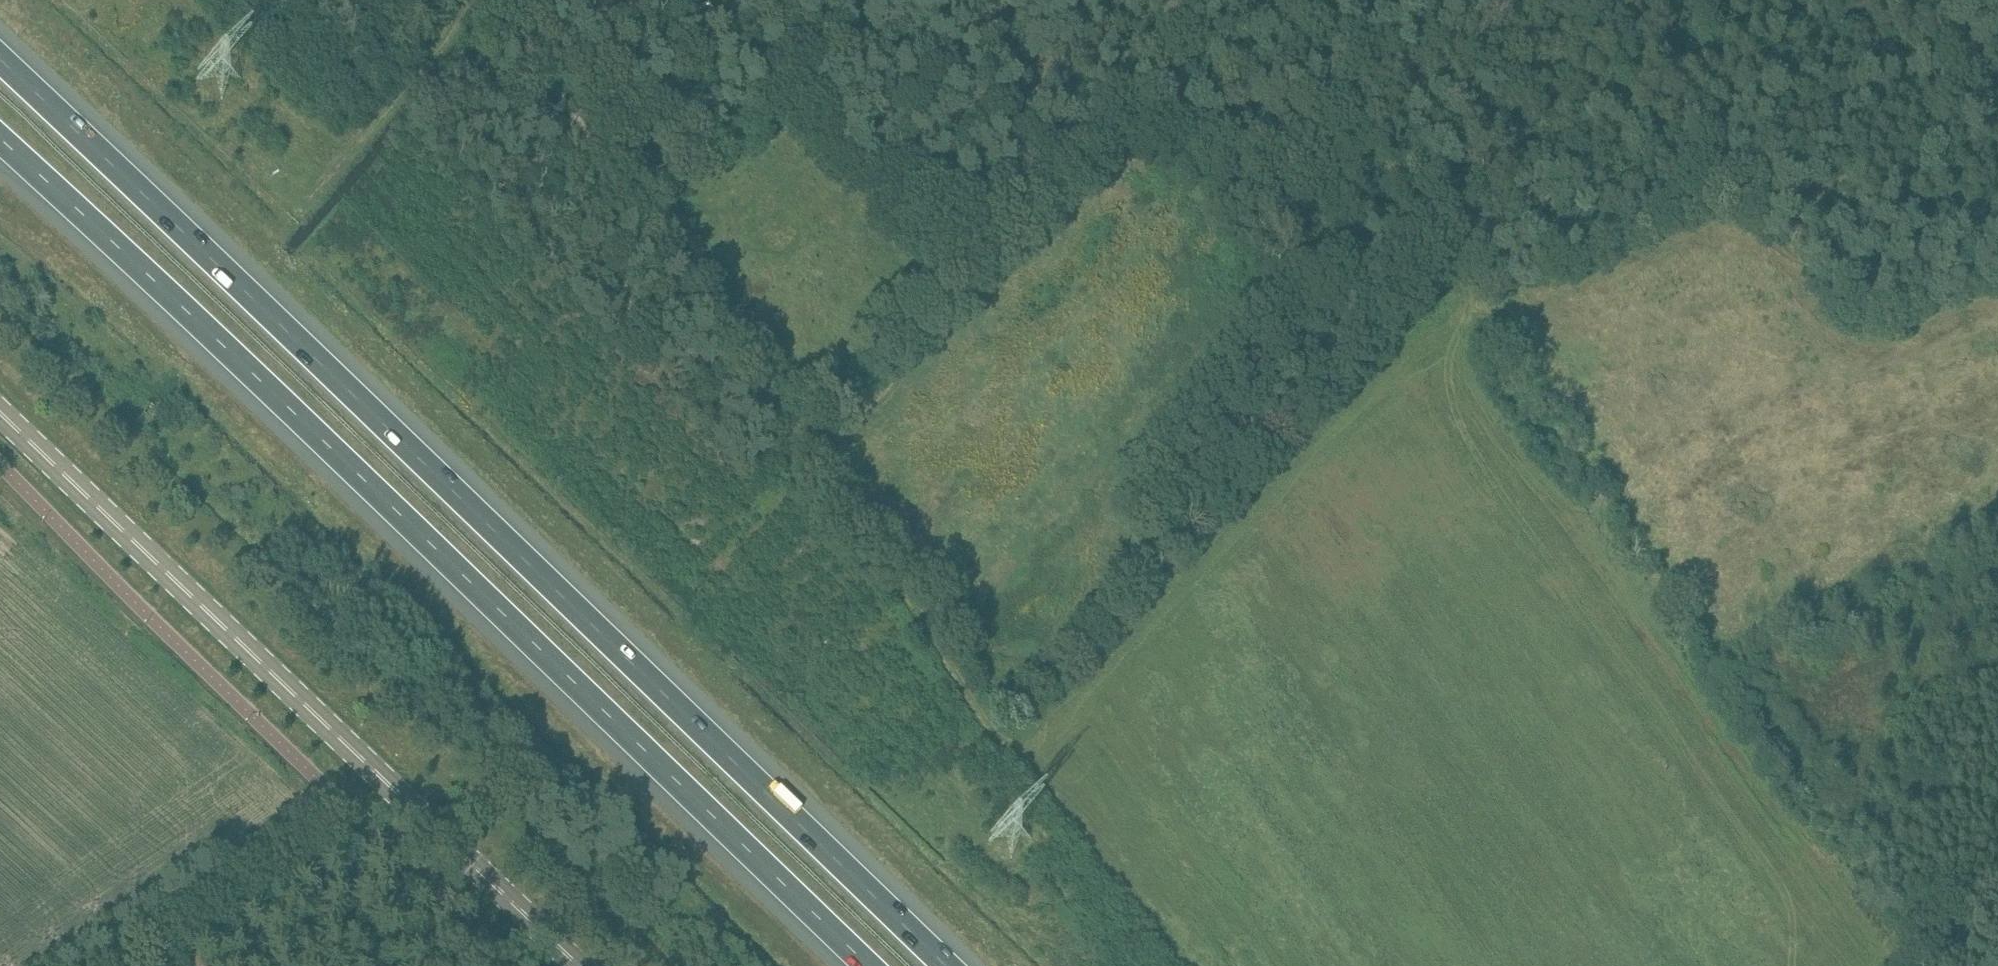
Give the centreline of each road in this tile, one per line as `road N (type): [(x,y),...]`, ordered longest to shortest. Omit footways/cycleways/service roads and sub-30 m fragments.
road 1 (motorway): [(947,965),(0,59)]
road 2 (motorway): [(0,139),(870,965)]
road 3 (tertiary): [(580,965),(0,412)]
road 4 (track): [(819,458),(993,726),(1176,965)]
road 5 (track): [(819,458),(490,0)]

